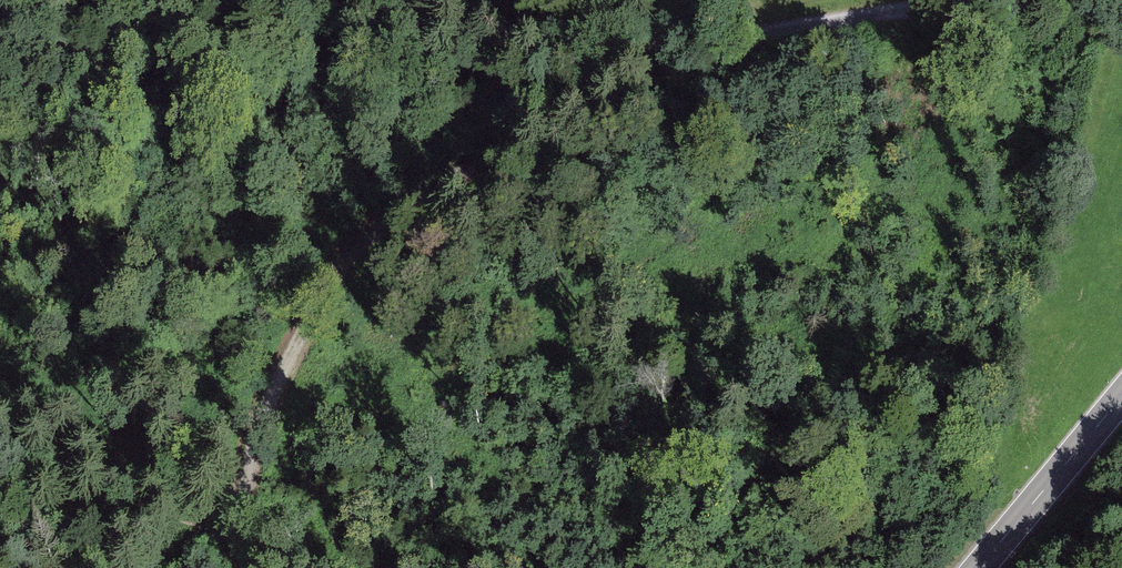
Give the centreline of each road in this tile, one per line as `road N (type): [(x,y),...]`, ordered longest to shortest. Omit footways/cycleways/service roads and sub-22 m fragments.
road 1 (track): [(618,50),(384,226),(344,269),(283,372),(254,443),(250,567)]
road 2 (track): [(964,0),(618,50)]
road 3 (tertiary): [(1121,397),(981,567)]
road 4 (track): [(618,50),(509,37),(445,0)]

